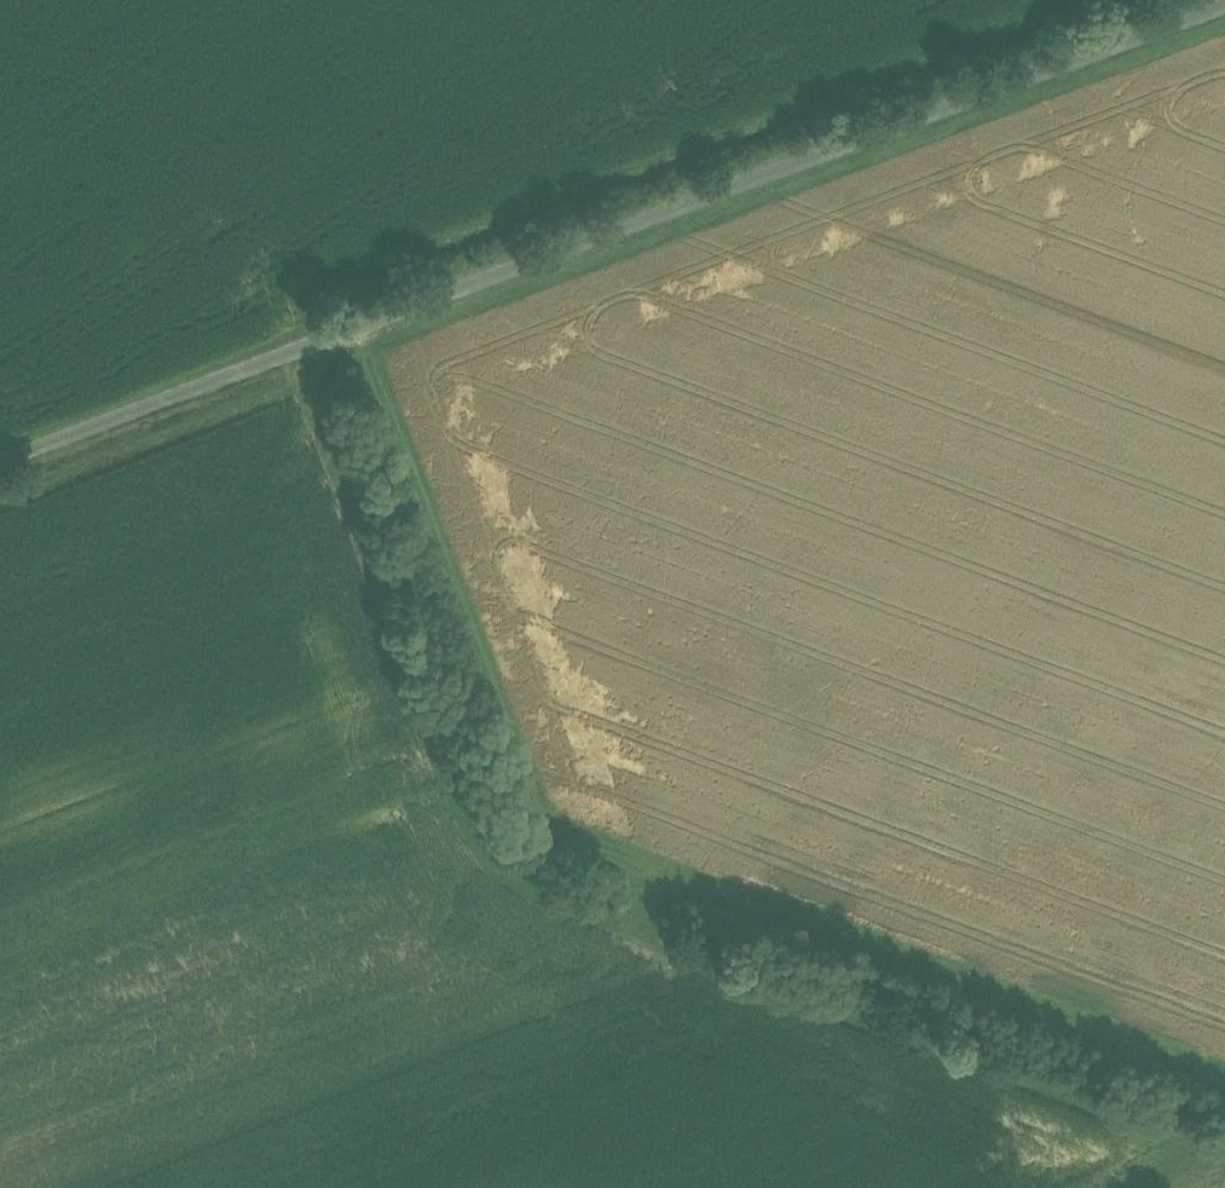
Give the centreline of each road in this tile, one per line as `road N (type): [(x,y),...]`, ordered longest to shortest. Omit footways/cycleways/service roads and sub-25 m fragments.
road 1 (unclassified): [(0,461),(1224,2)]

